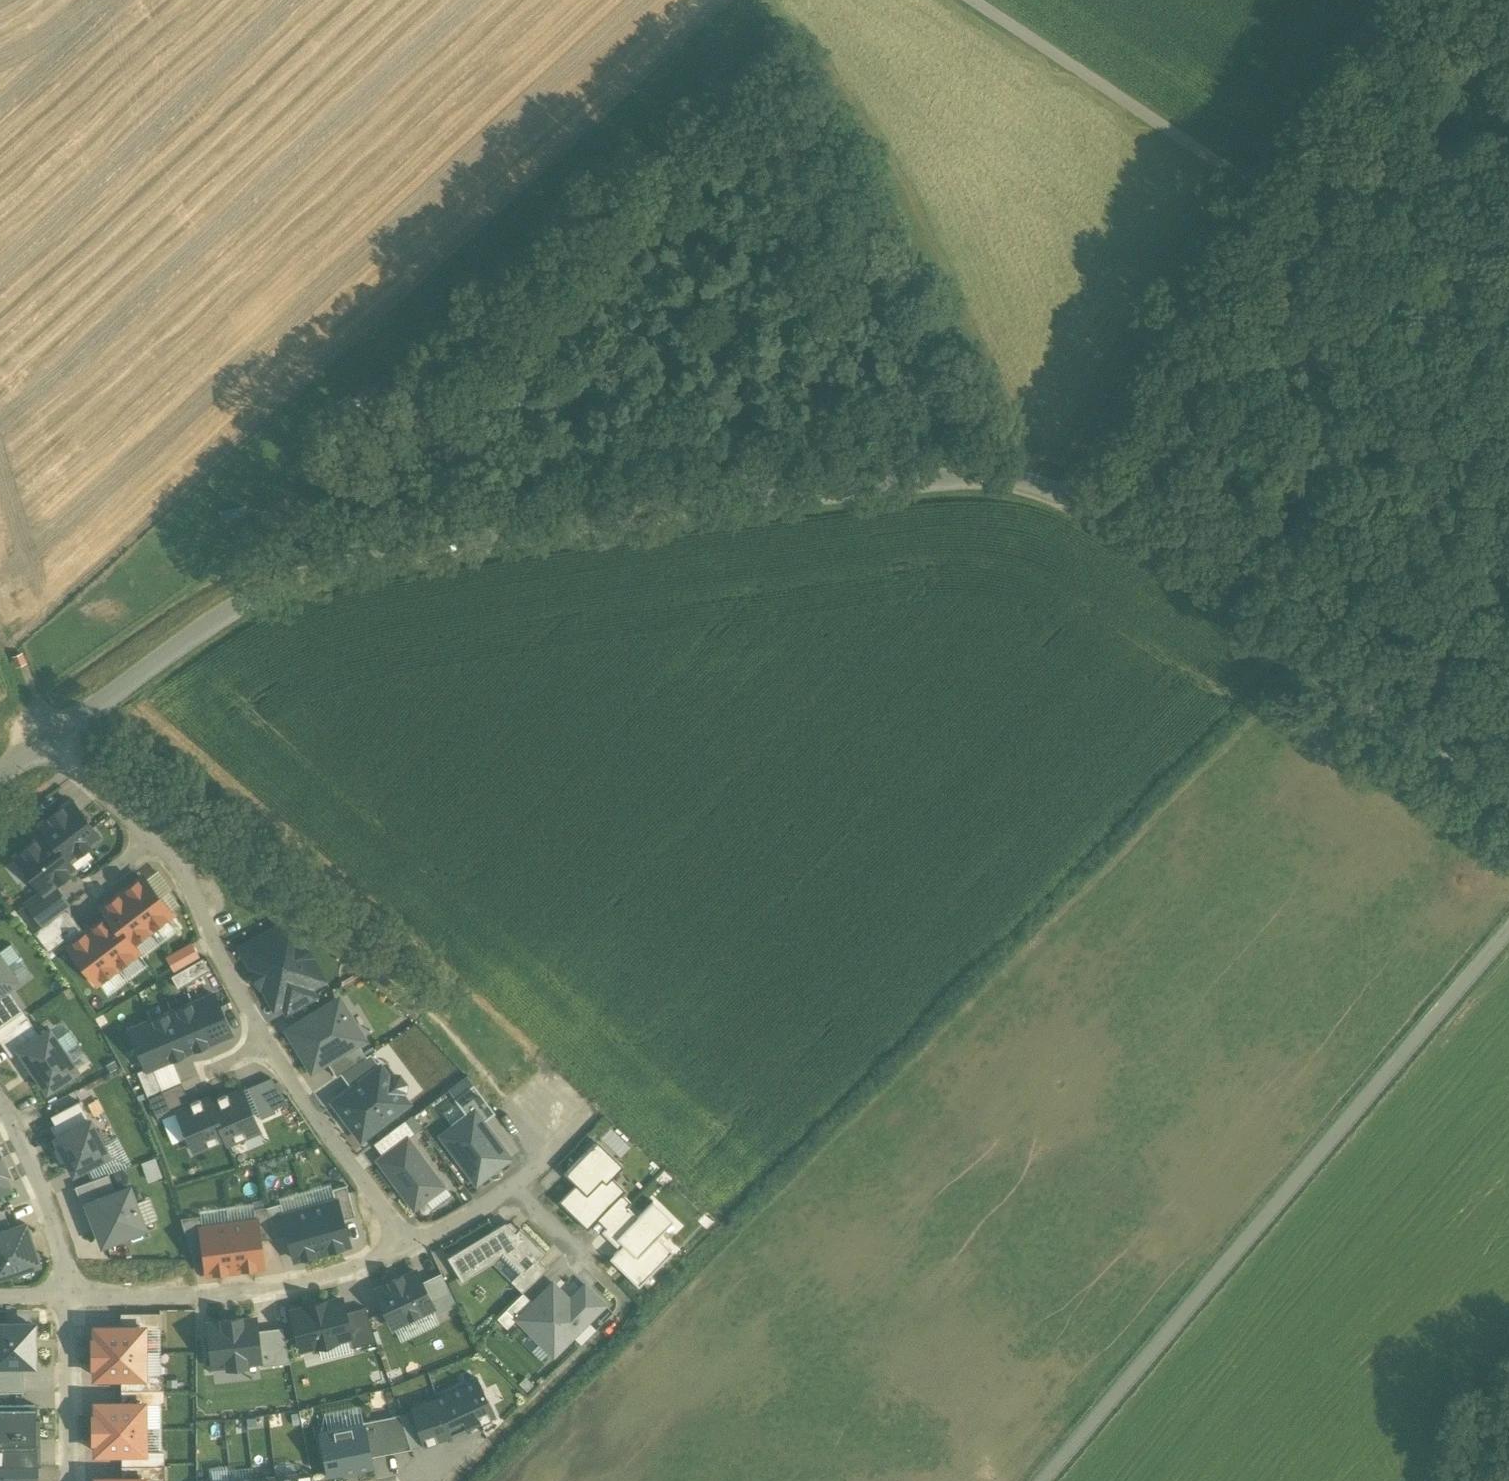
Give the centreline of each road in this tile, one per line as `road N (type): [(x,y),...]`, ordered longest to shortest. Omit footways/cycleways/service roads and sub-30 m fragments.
road 1 (residential): [(1067,496),(1028,481),(973,475),(887,484),(456,545),(305,576),(214,620),(43,743)]
road 2 (residential): [(1044,1480),(1508,929)]
road 3 (residential): [(1508,790),(1067,496)]
road 4 (residential): [(1067,496),(1263,193)]
road 5 (unclassified): [(973,0),(1263,193)]
road 6 (residential): [(69,1299),(267,1293),(402,1244)]
road 7 (residential): [(154,836),(180,872),(272,1053)]
road 8 (residential): [(272,1053),(402,1244)]
road 9 (residential): [(1263,193),(1386,0)]
road 10 (residential): [(0,1114),(48,1213),(69,1299)]
road 11 (residential): [(69,1299),(68,1480)]
road 12 (residential): [(515,1181),(628,1304)]
road 13 (residential): [(43,743),(154,836)]
road 14 (residential): [(402,1244),(472,1213),(515,1181)]

